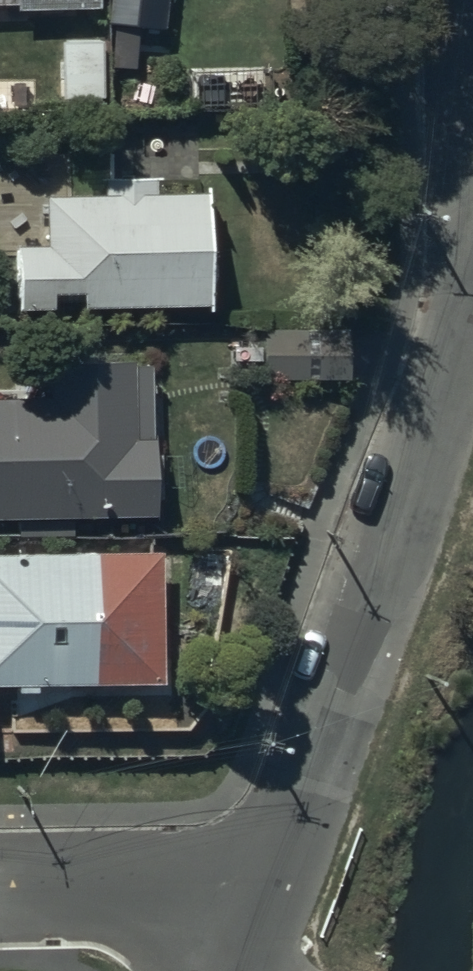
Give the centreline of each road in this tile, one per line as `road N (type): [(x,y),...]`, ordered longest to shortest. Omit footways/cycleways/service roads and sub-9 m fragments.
road 1 (unclassified): [(472,292),(256,889)]
road 2 (unclassified): [(0,896),(256,889)]

